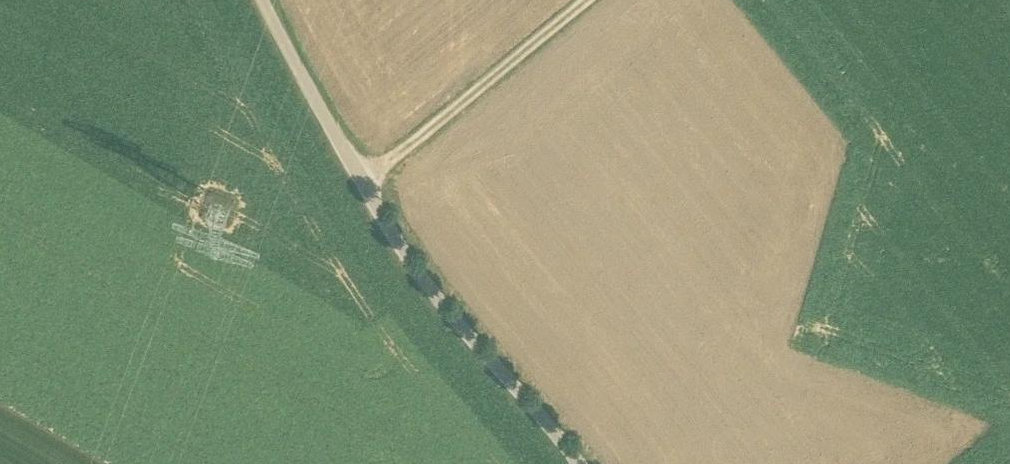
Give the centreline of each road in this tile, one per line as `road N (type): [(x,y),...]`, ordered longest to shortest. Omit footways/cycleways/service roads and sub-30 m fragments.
road 1 (unclassified): [(583,463),(404,242),(319,109),(269,0)]
road 2 (track): [(586,0),(362,176)]

